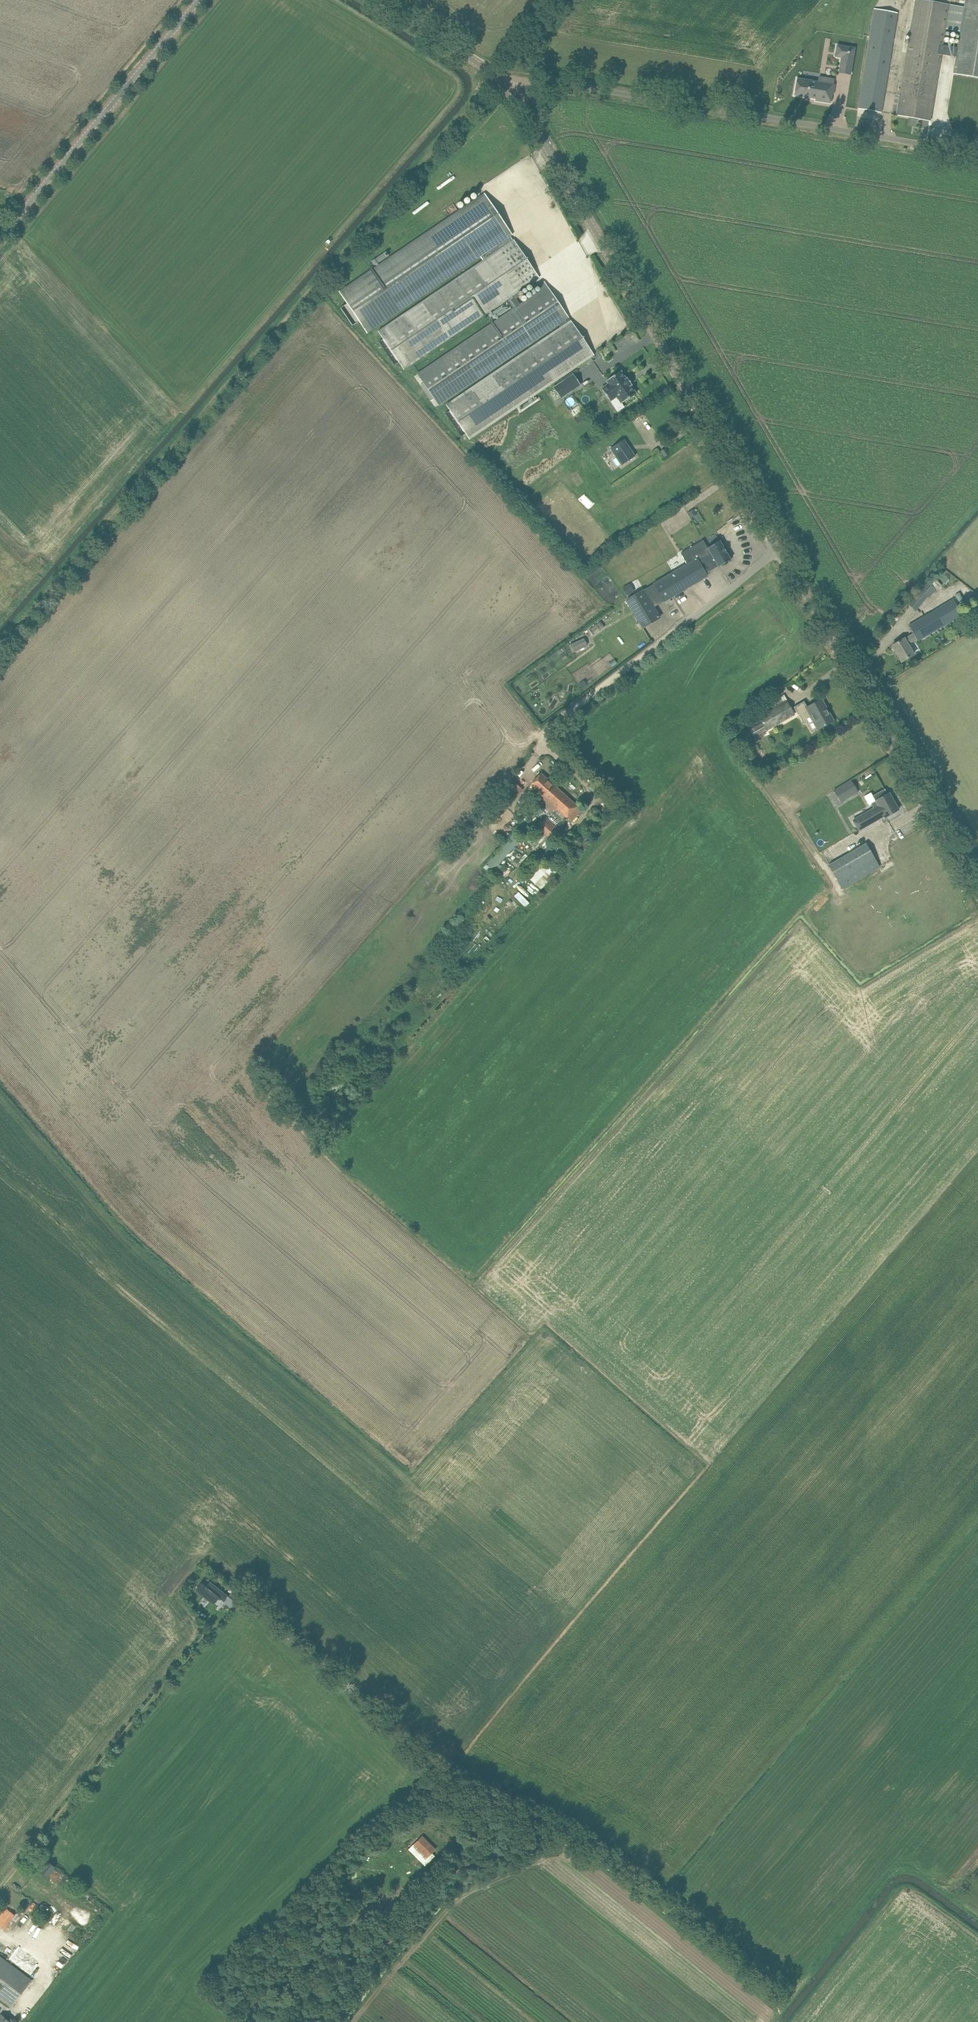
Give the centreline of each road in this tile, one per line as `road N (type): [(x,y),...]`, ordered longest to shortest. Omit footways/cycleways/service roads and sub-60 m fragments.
road 1 (track): [(0,647),(496,73)]
road 2 (tertiary): [(776,551),(507,82)]
road 3 (unclassified): [(977,152),(541,81),(507,82)]
road 4 (tertiary): [(977,879),(776,551)]
road 5 (track): [(240,1601),(0,1890)]
road 6 (tertiary): [(0,240),(199,0)]
road 7 (unclassified): [(550,721),(776,551)]
road 8 (unclassified): [(308,2021),(309,1959),(371,1898)]
road 9 (tertiary): [(507,82),(383,0)]

